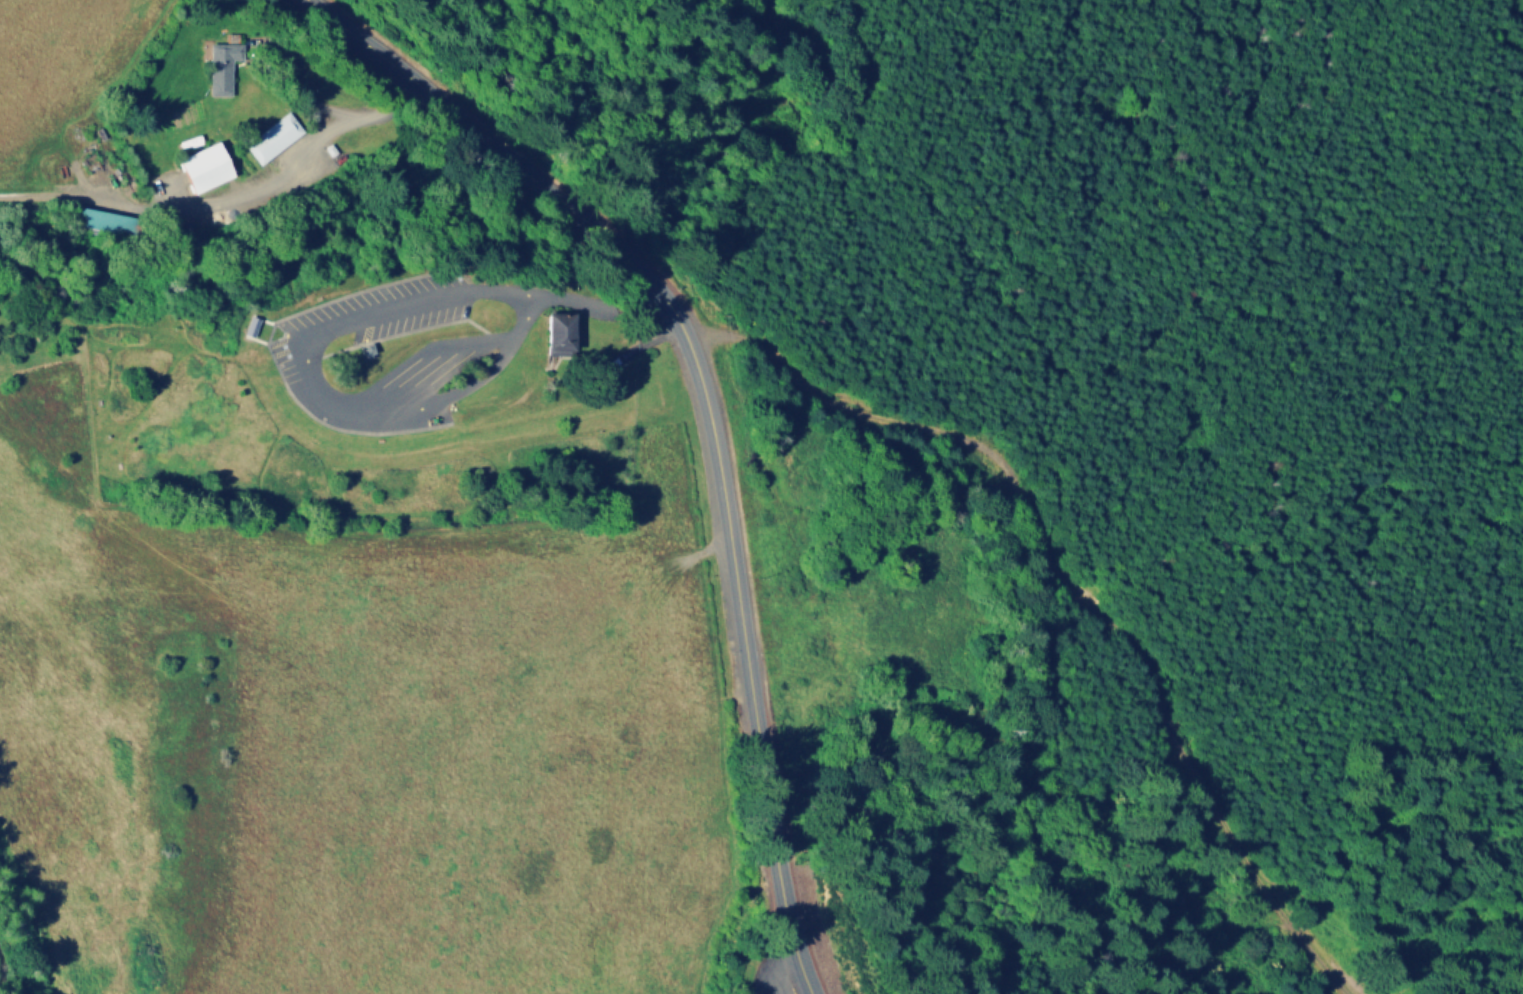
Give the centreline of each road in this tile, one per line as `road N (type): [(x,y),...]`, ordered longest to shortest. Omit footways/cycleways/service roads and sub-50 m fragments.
road 1 (secondary): [(783,892),(709,403)]
road 2 (secondary): [(709,403),(688,342),(651,278),(558,192)]
road 3 (secondary): [(558,192),(427,90)]
road 4 (secondary): [(427,90),(311,0)]

